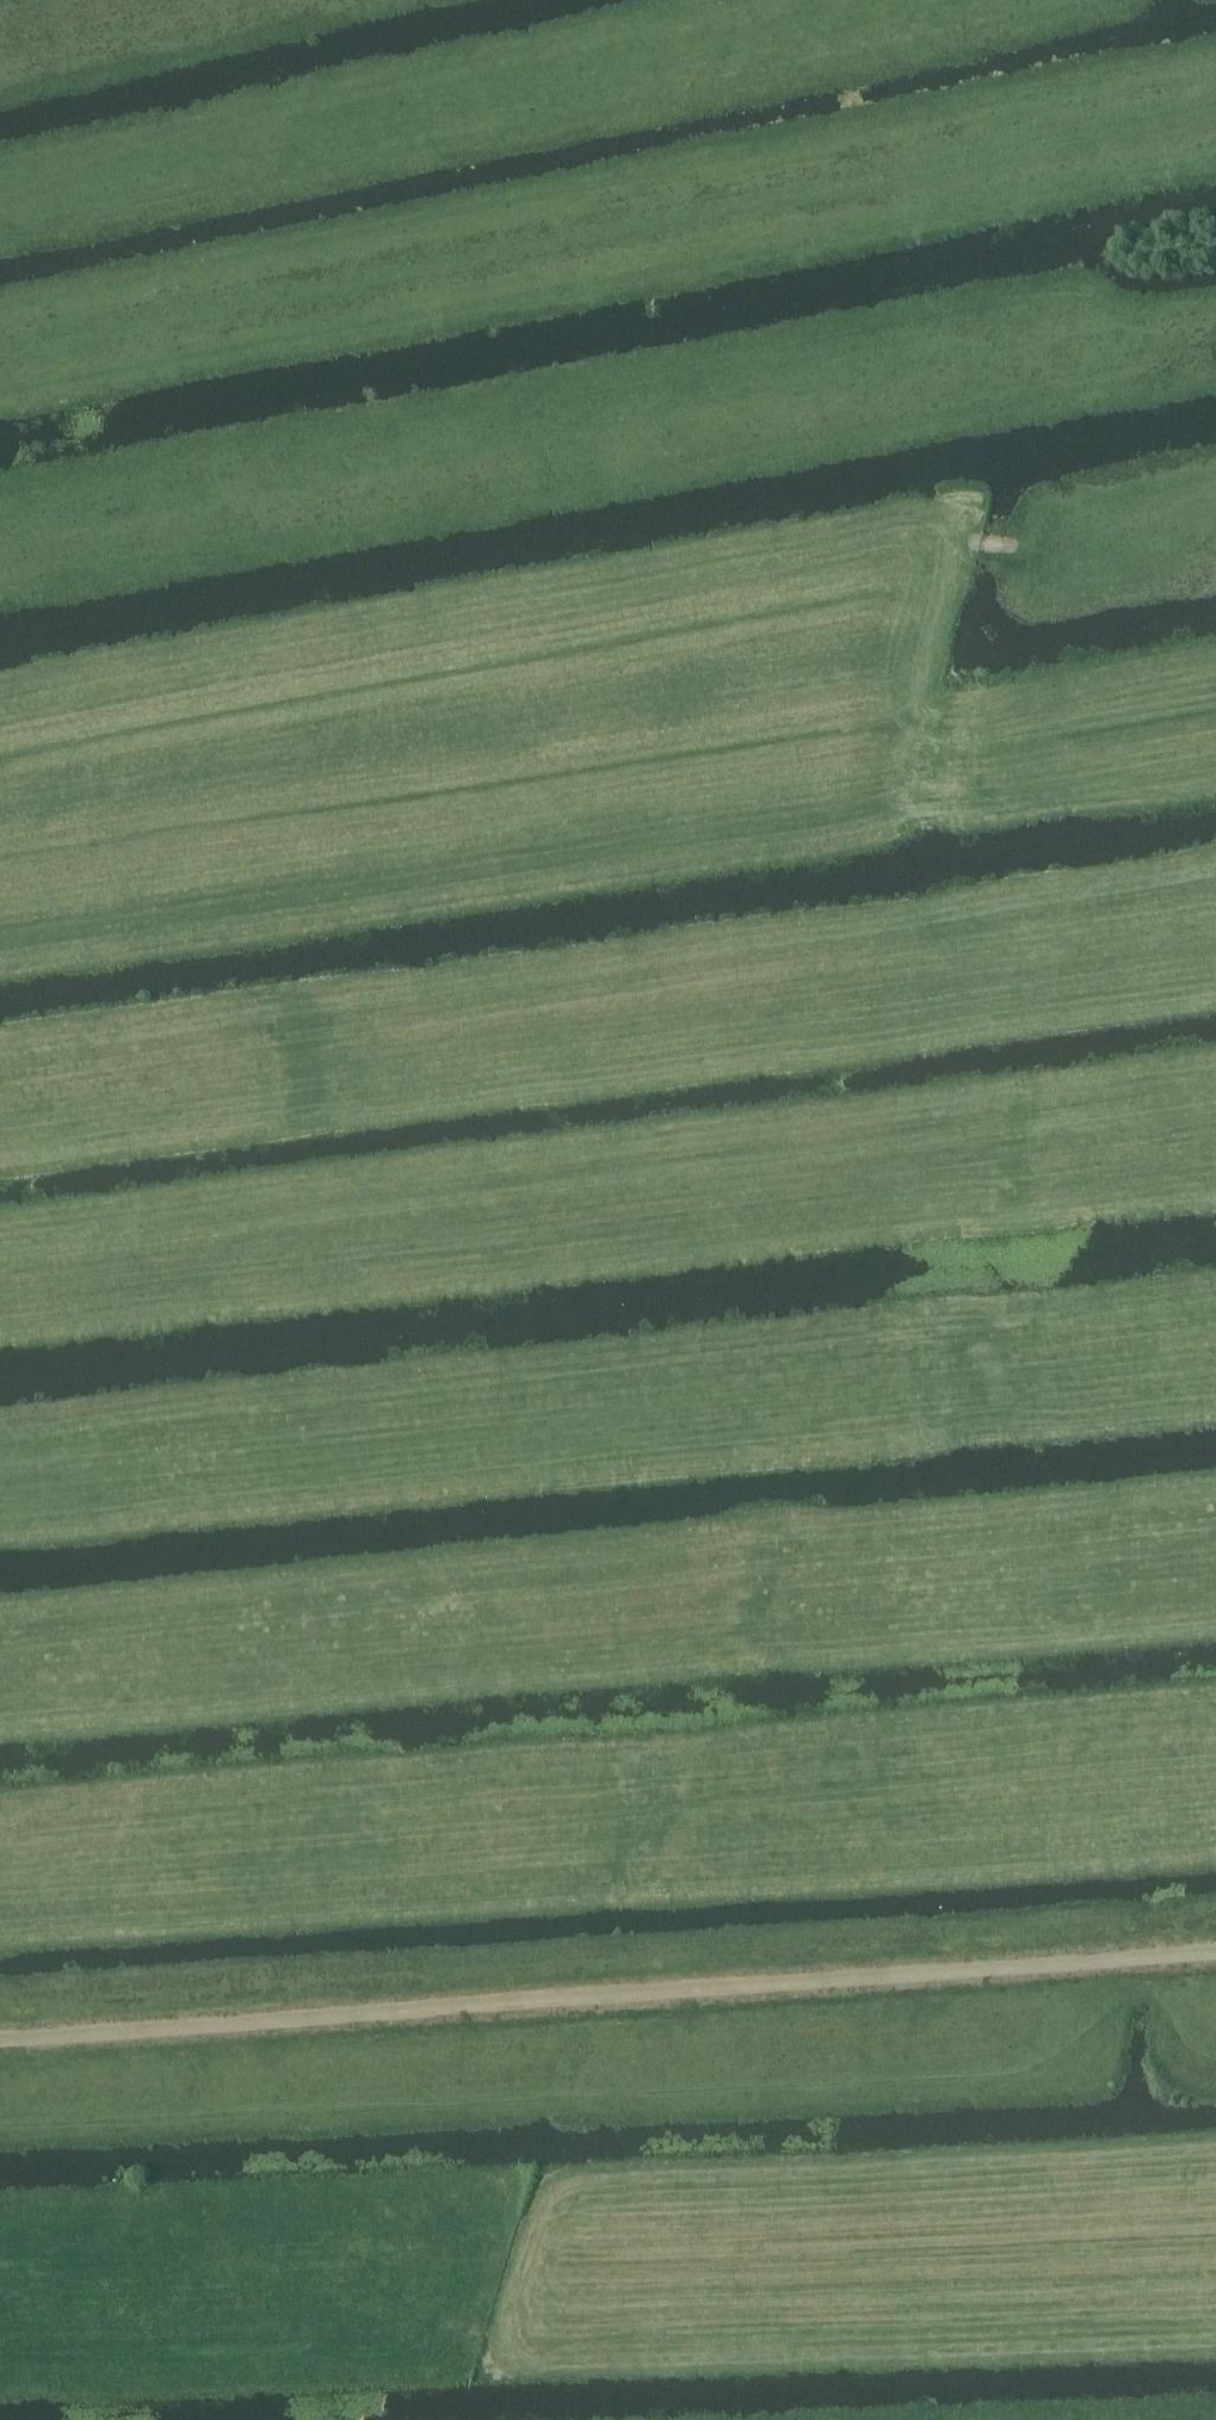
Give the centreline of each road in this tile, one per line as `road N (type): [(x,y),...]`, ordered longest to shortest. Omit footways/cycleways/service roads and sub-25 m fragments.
road 1 (track): [(1215,1947),(0,2035)]

